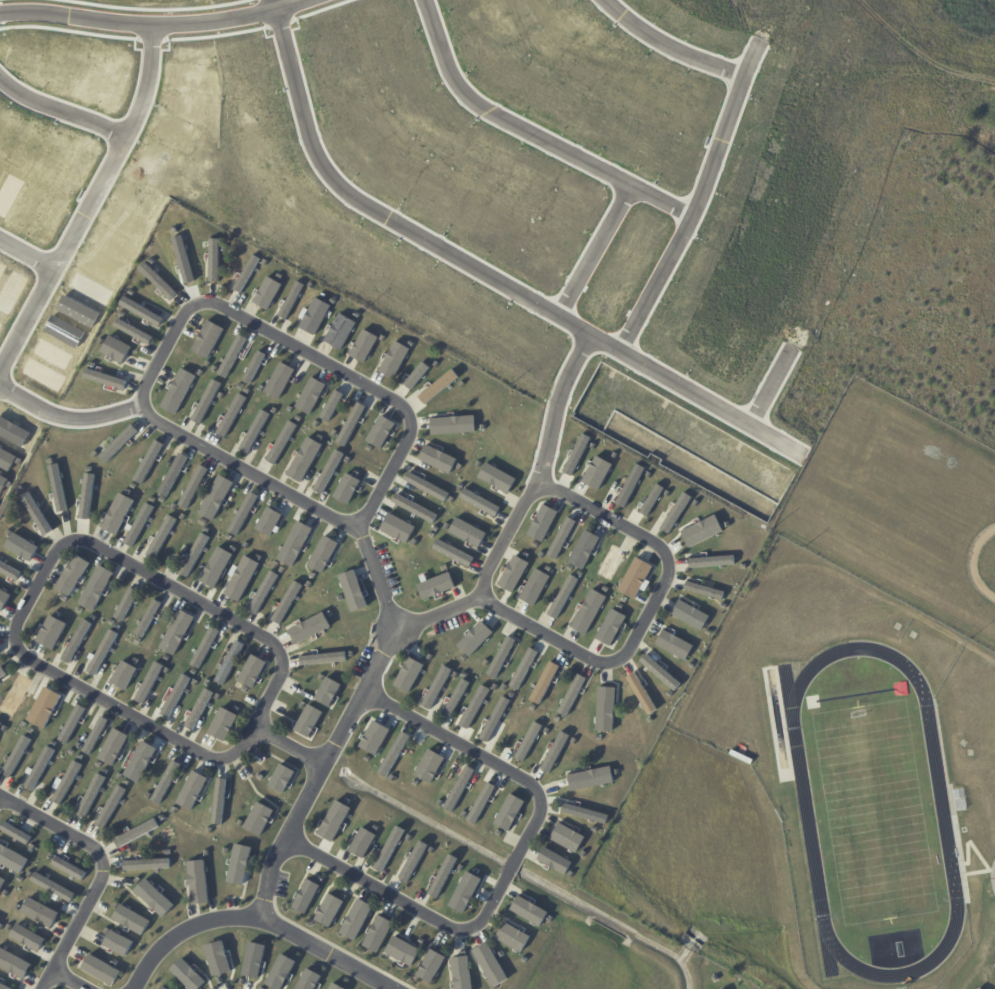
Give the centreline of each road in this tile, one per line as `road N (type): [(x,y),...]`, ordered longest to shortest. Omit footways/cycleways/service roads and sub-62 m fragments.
road 1 (residential): [(285,5),(319,143),(359,192),(808,450)]
road 2 (residential): [(260,733),(282,682),(281,653),(103,551),(63,551),(16,632),(25,658),(206,759),(223,760),(260,733)]
road 3 (residential): [(336,523),(357,524),(373,511),(409,448),(409,421),(227,313),(189,318),(147,390),(146,409),(336,523)]
road 4 (residential): [(399,633),(487,602),(587,663),(620,667),(670,591),(675,561),(666,543),(549,486),(527,510),(487,602)]
road 5 (residential): [(261,921),(270,875),(399,633),(357,524)]
road 6 (residential): [(160,23),(155,80),(130,143),(0,376)]
road 7 (residential): [(701,214),(493,107),(466,82),(433,0)]
road 8 (residential): [(769,34),(701,214),(628,347)]
road 9 (residential): [(0,12),(21,6),(160,23),(235,17),(300,0)]
road 10 (residential): [(134,988),(176,938),(232,921),(261,921),(386,988)]
road 11 (residential): [(288,840),(460,932),(482,923),(506,880)]
road 12 (residential): [(519,855),(540,812),(528,781),(366,693)]
road 13 (residential): [(0,799),(91,846),(105,869),(47,988)]
road 14 (residential): [(549,486),(555,431),(600,330)]
road 15 (residential): [(0,376),(61,411),(102,417),(146,409)]
road 16 (residential): [(613,0),(673,41),(751,71)]
road 17 (residential): [(0,66),(47,101),(134,133)]
road 18 (residential): [(565,310),(636,184)]

